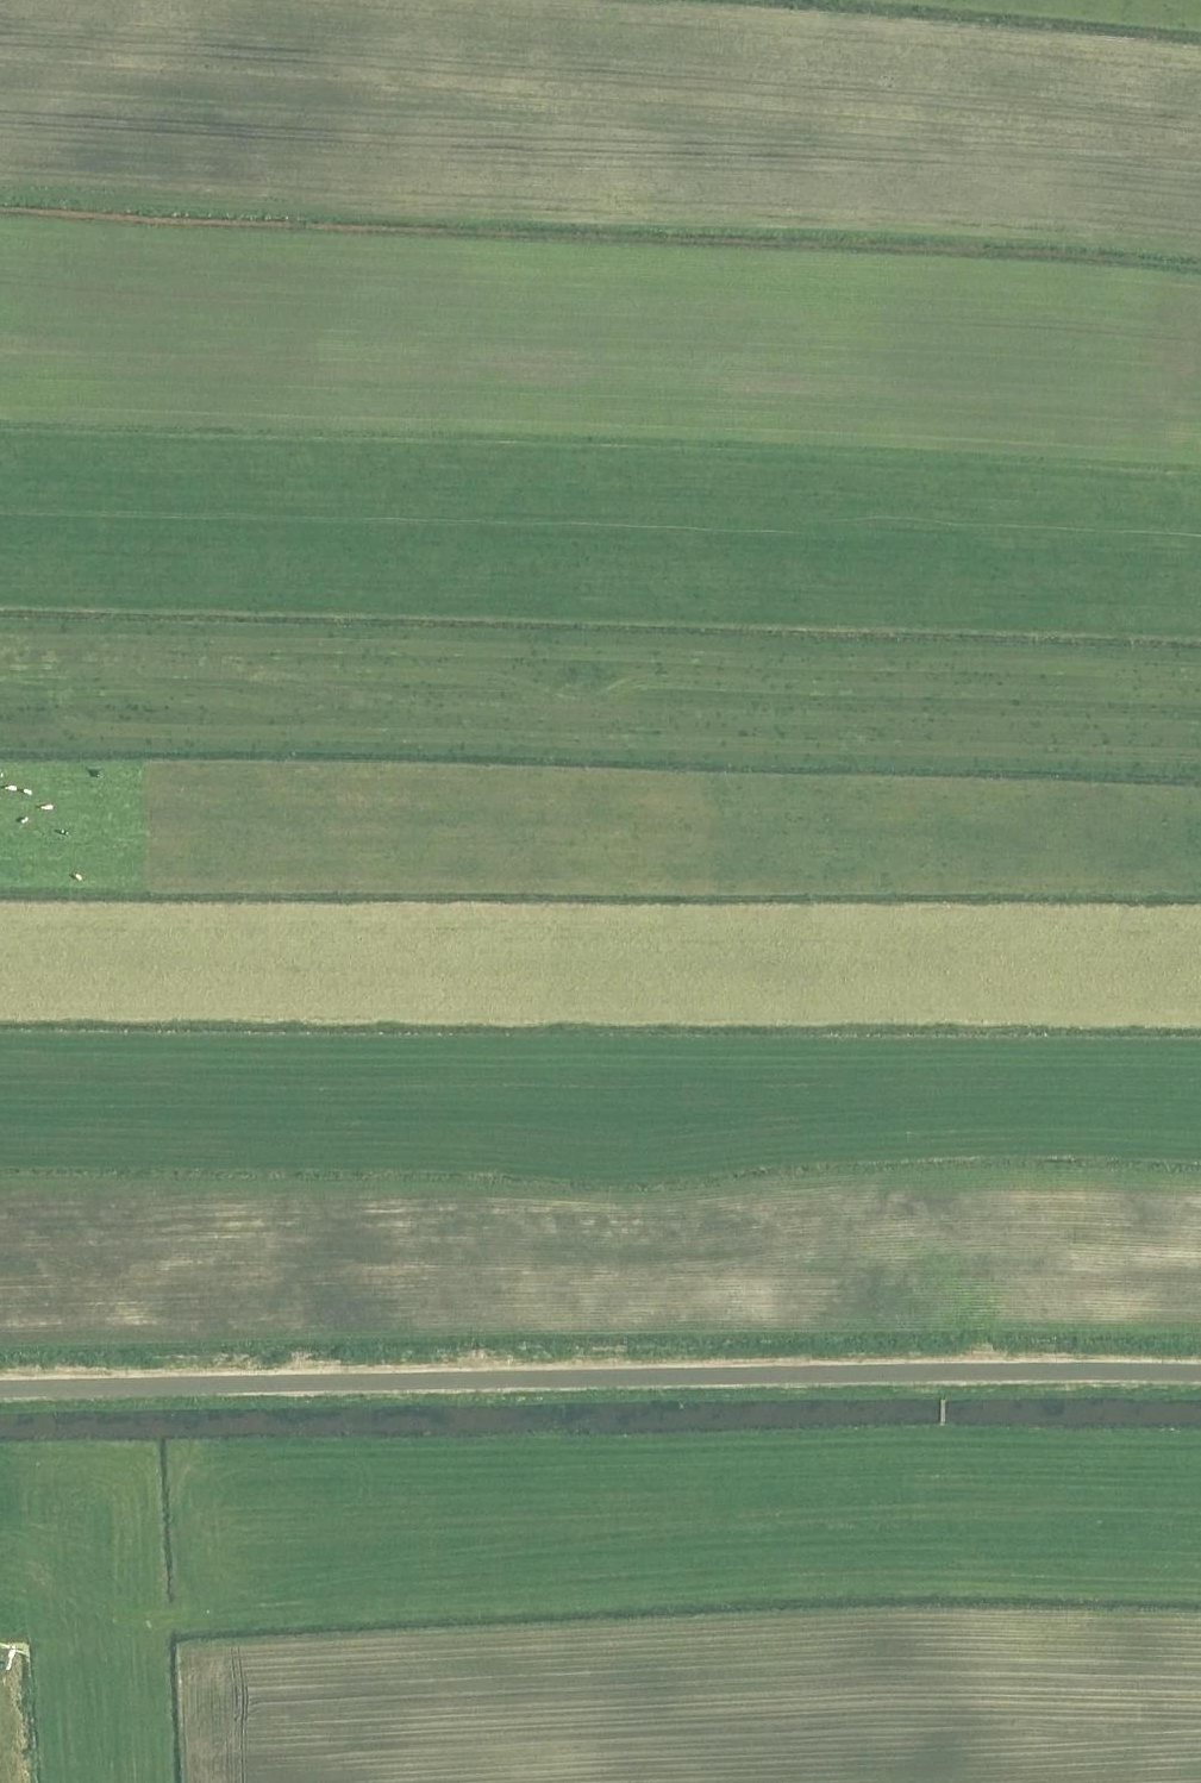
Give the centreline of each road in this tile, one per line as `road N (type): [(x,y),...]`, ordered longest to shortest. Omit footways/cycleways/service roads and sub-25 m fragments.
road 1 (unclassified): [(0,1389),(885,1372),(1200,1376)]

